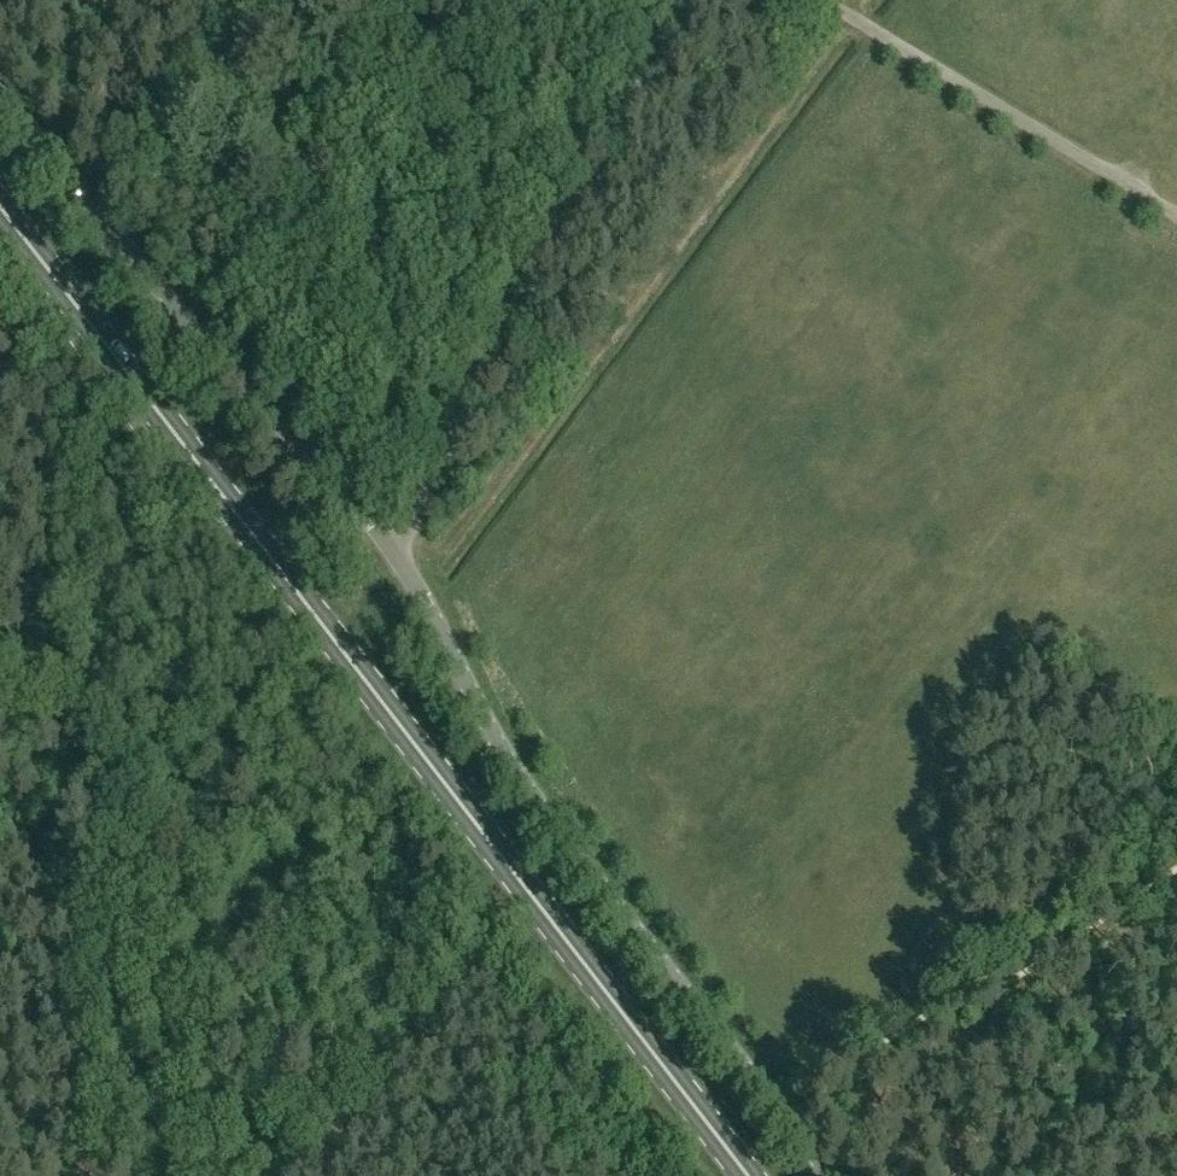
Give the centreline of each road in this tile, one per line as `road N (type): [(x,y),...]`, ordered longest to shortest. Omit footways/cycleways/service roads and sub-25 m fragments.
road 1 (unclassified): [(835,1175),(517,771),(393,548),(152,278),(0,92)]
road 2 (primary): [(749,1175),(0,206)]
road 3 (track): [(688,0),(561,250),(393,548)]
road 4 (track): [(1176,215),(824,0)]

